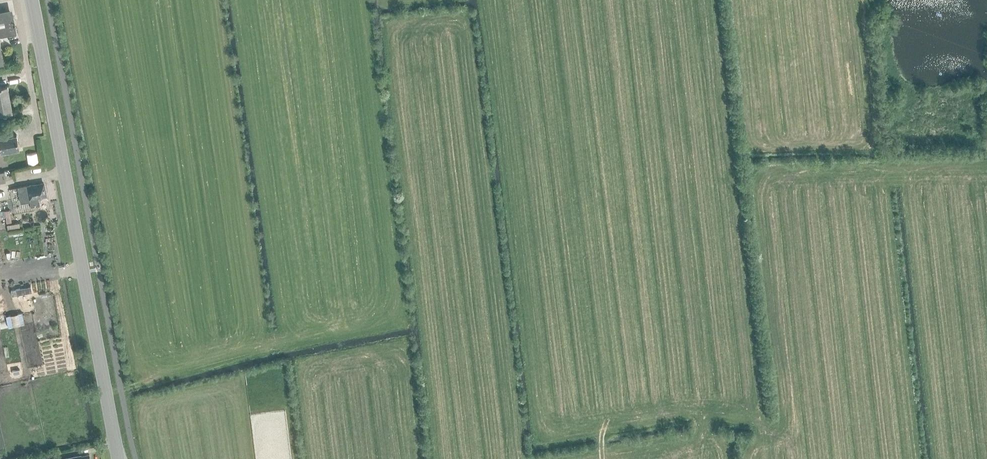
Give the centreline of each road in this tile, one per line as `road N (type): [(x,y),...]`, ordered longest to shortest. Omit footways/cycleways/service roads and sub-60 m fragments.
road 1 (unclassified): [(118,458),(30,0)]

